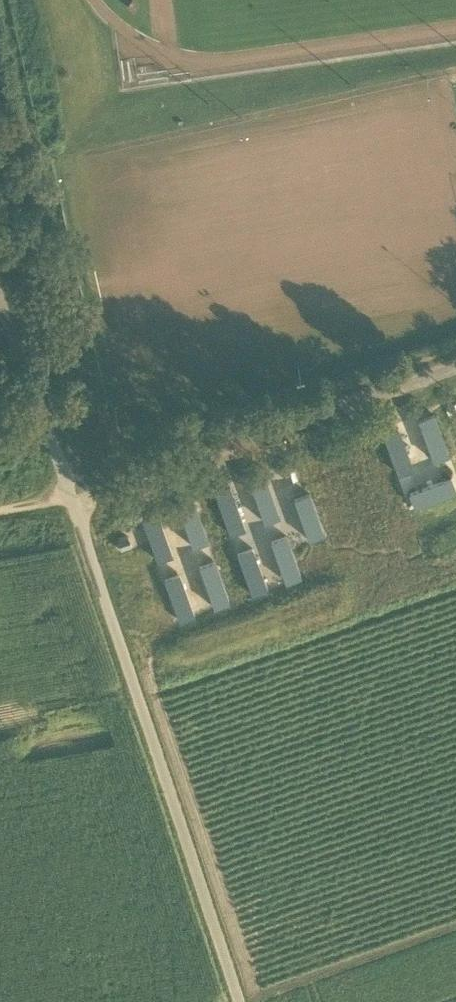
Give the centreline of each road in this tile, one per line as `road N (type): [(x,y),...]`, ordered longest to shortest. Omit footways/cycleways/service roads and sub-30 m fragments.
road 1 (unclassified): [(237,1001),(0,302)]
road 2 (track): [(69,495),(455,358)]

